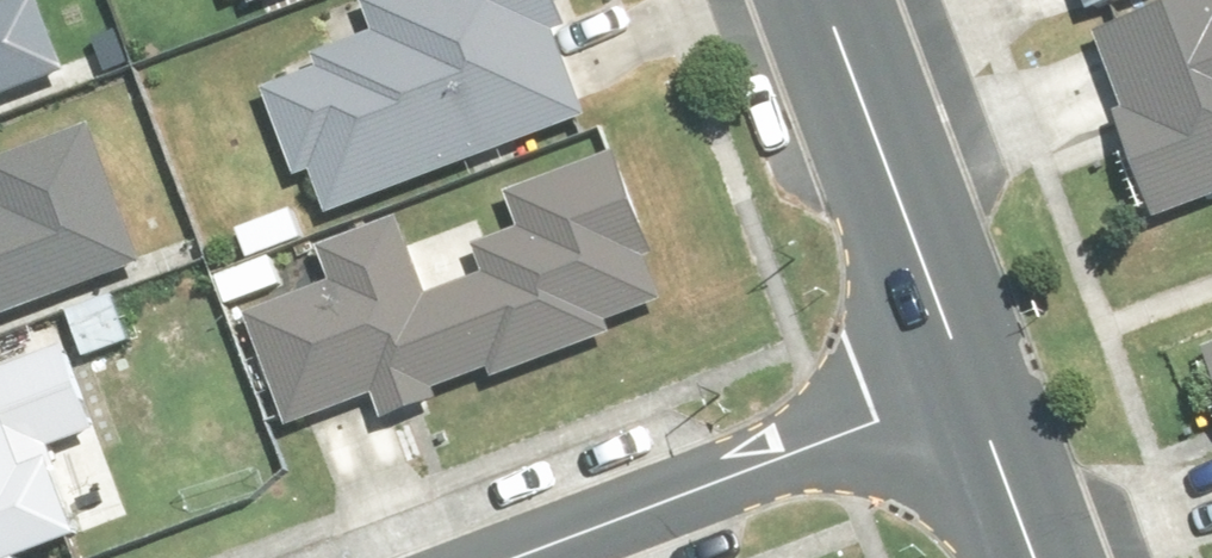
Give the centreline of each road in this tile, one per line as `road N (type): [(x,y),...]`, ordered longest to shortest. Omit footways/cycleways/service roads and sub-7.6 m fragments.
road 1 (residential): [(423,557),(953,354)]
road 2 (residential): [(953,354),(823,0)]
road 3 (residential): [(1025,557),(953,354)]

